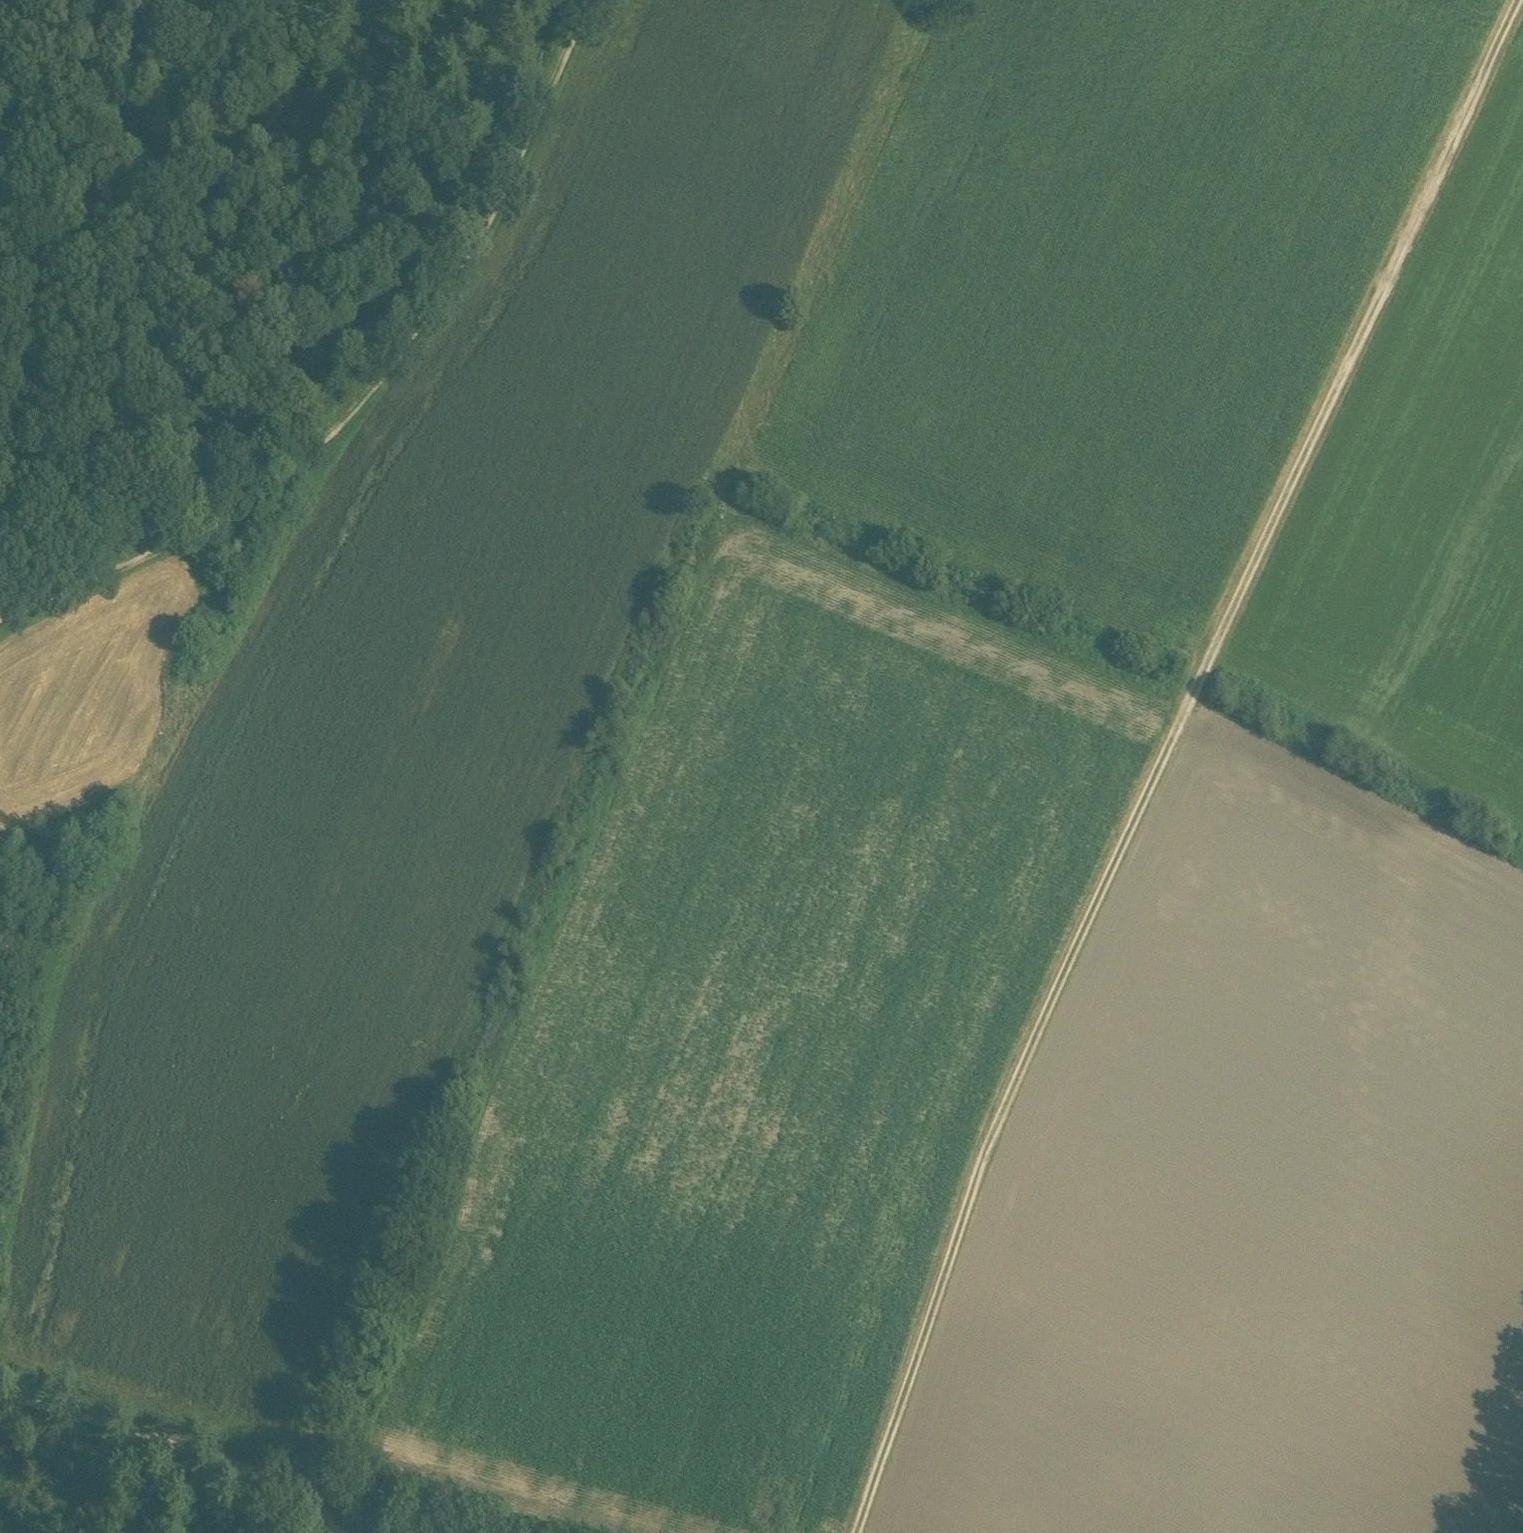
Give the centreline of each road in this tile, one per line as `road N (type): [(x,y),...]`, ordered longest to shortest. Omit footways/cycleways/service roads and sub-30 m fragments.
road 1 (track): [(1516,0),(1021,1072),(854,1532)]
road 2 (track): [(501,197),(422,325),(319,443),(191,532),(0,617)]
road 3 (track): [(0,173),(61,209),(101,247),(269,479)]
road 4 (track): [(0,1393),(299,1491)]
road 5 (track): [(280,0),(501,197)]
road 6 (track): [(501,197),(588,0)]
road 7 (track): [(0,932),(16,1003),(0,1069)]

